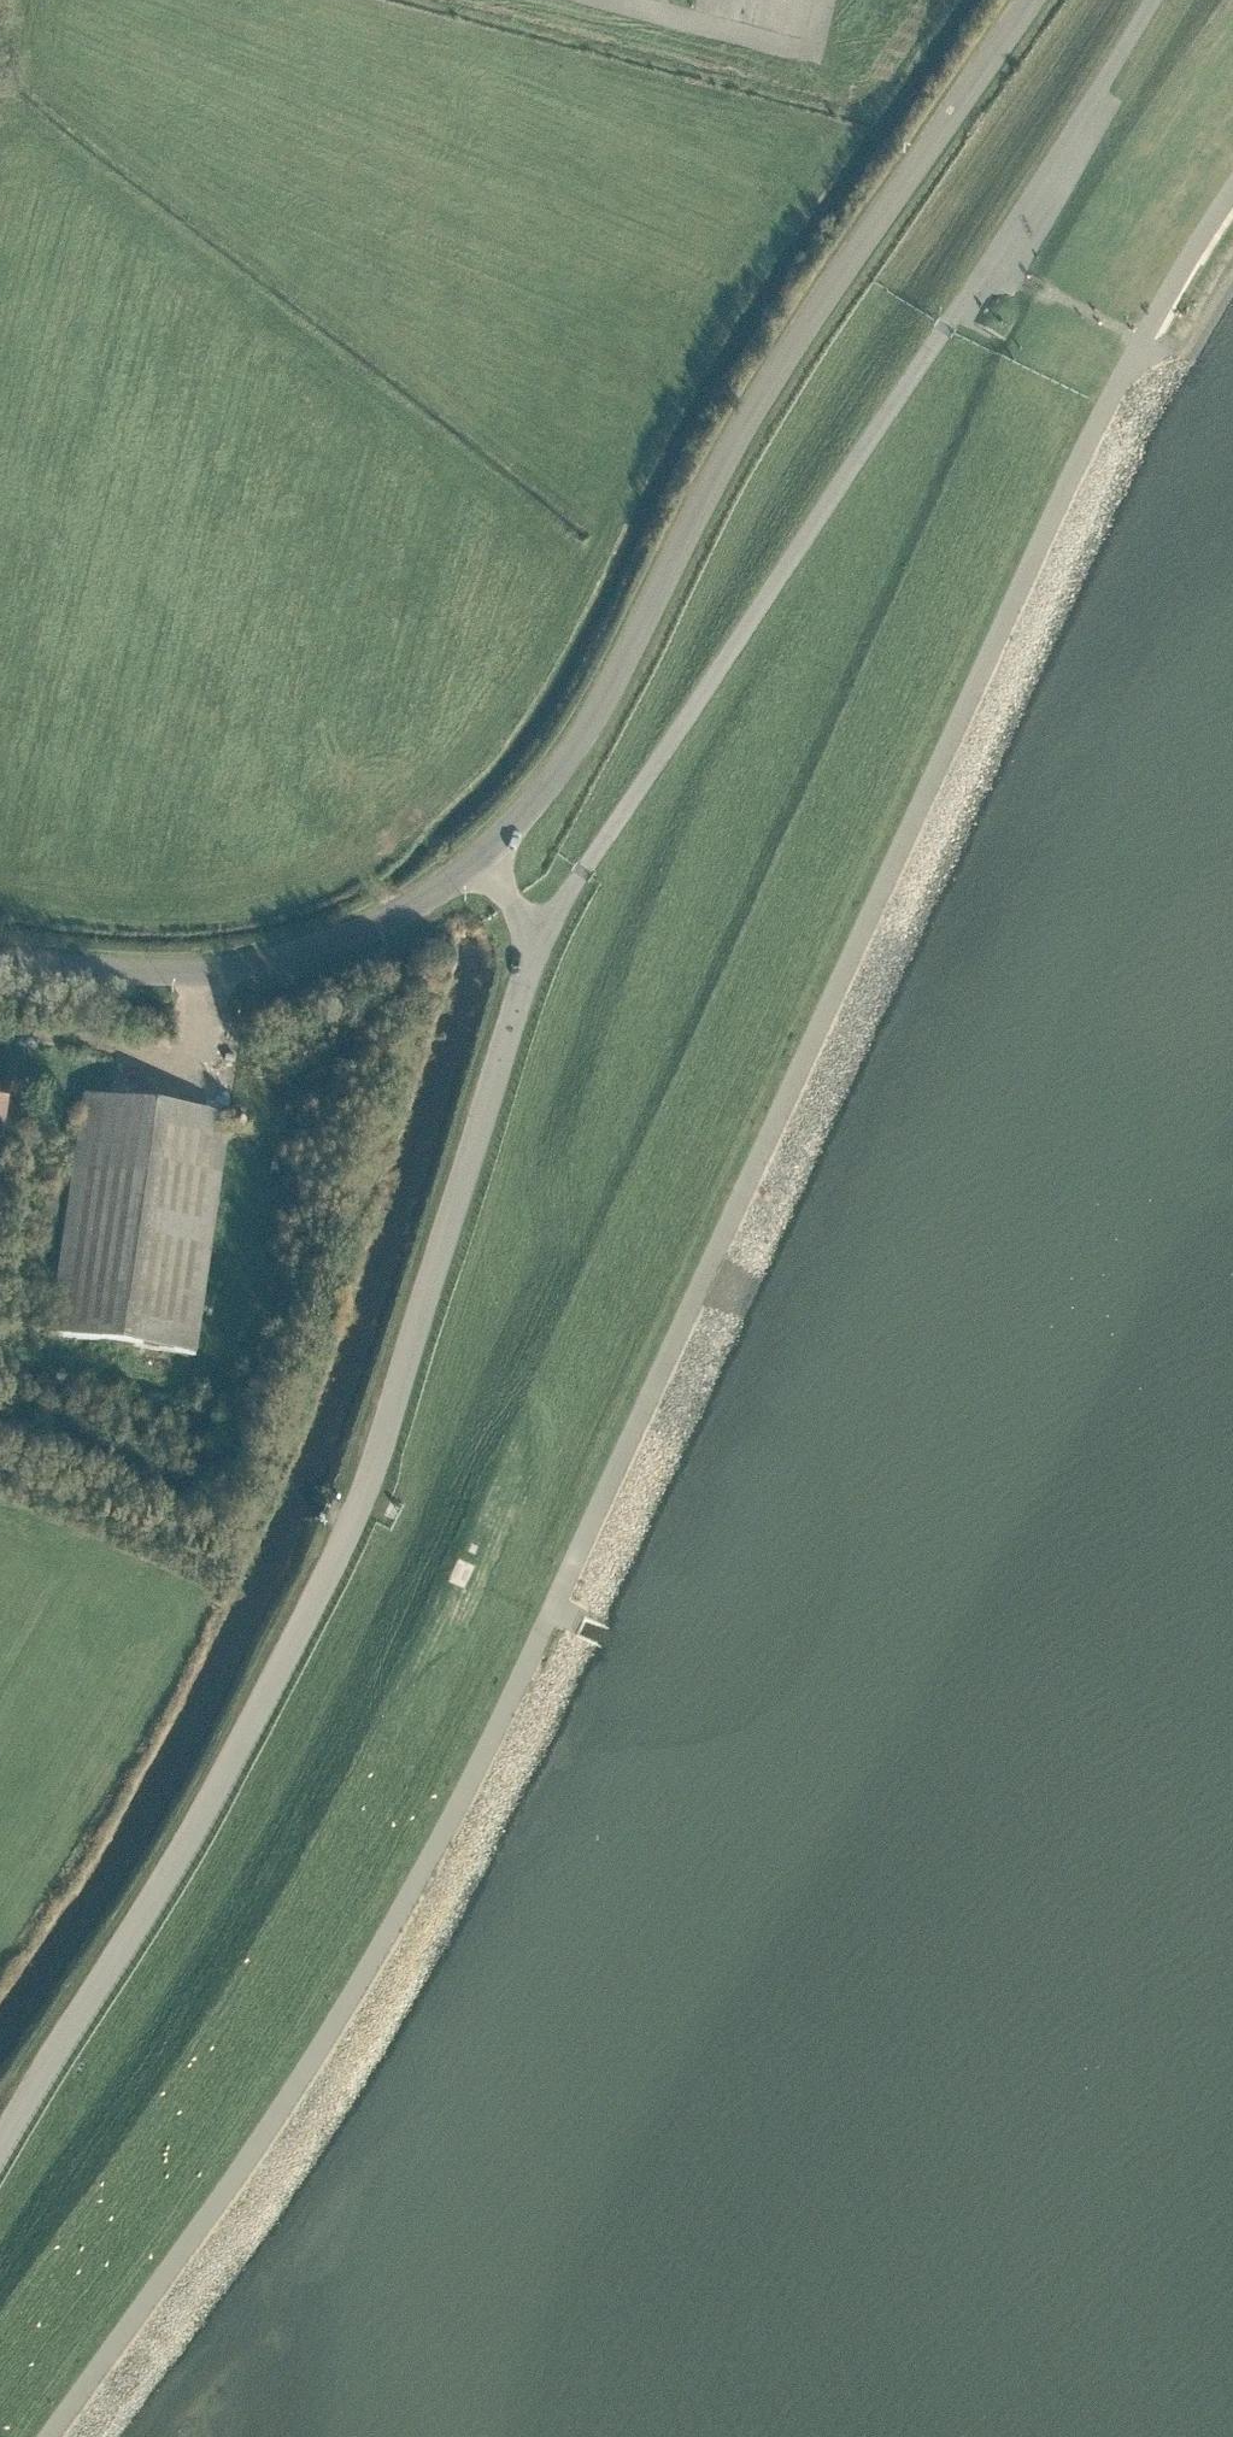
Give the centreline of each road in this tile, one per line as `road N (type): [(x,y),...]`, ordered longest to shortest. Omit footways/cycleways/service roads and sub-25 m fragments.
road 1 (unclassified): [(76,2436),(285,2148),(454,1860),(1104,407),(1182,268),(1232,216)]
road 2 (track): [(543,950),(395,1401),(315,1602),(214,1808),(0,2160)]
road 3 (unclassified): [(1160,0),(944,329),(875,456),(543,950),(482,869)]
road 4 (unclassified): [(482,869),(574,761),(739,450),(1041,0)]
road 5 (unclassified): [(482,869),(436,901),(358,937),(260,969),(115,977),(0,961)]

